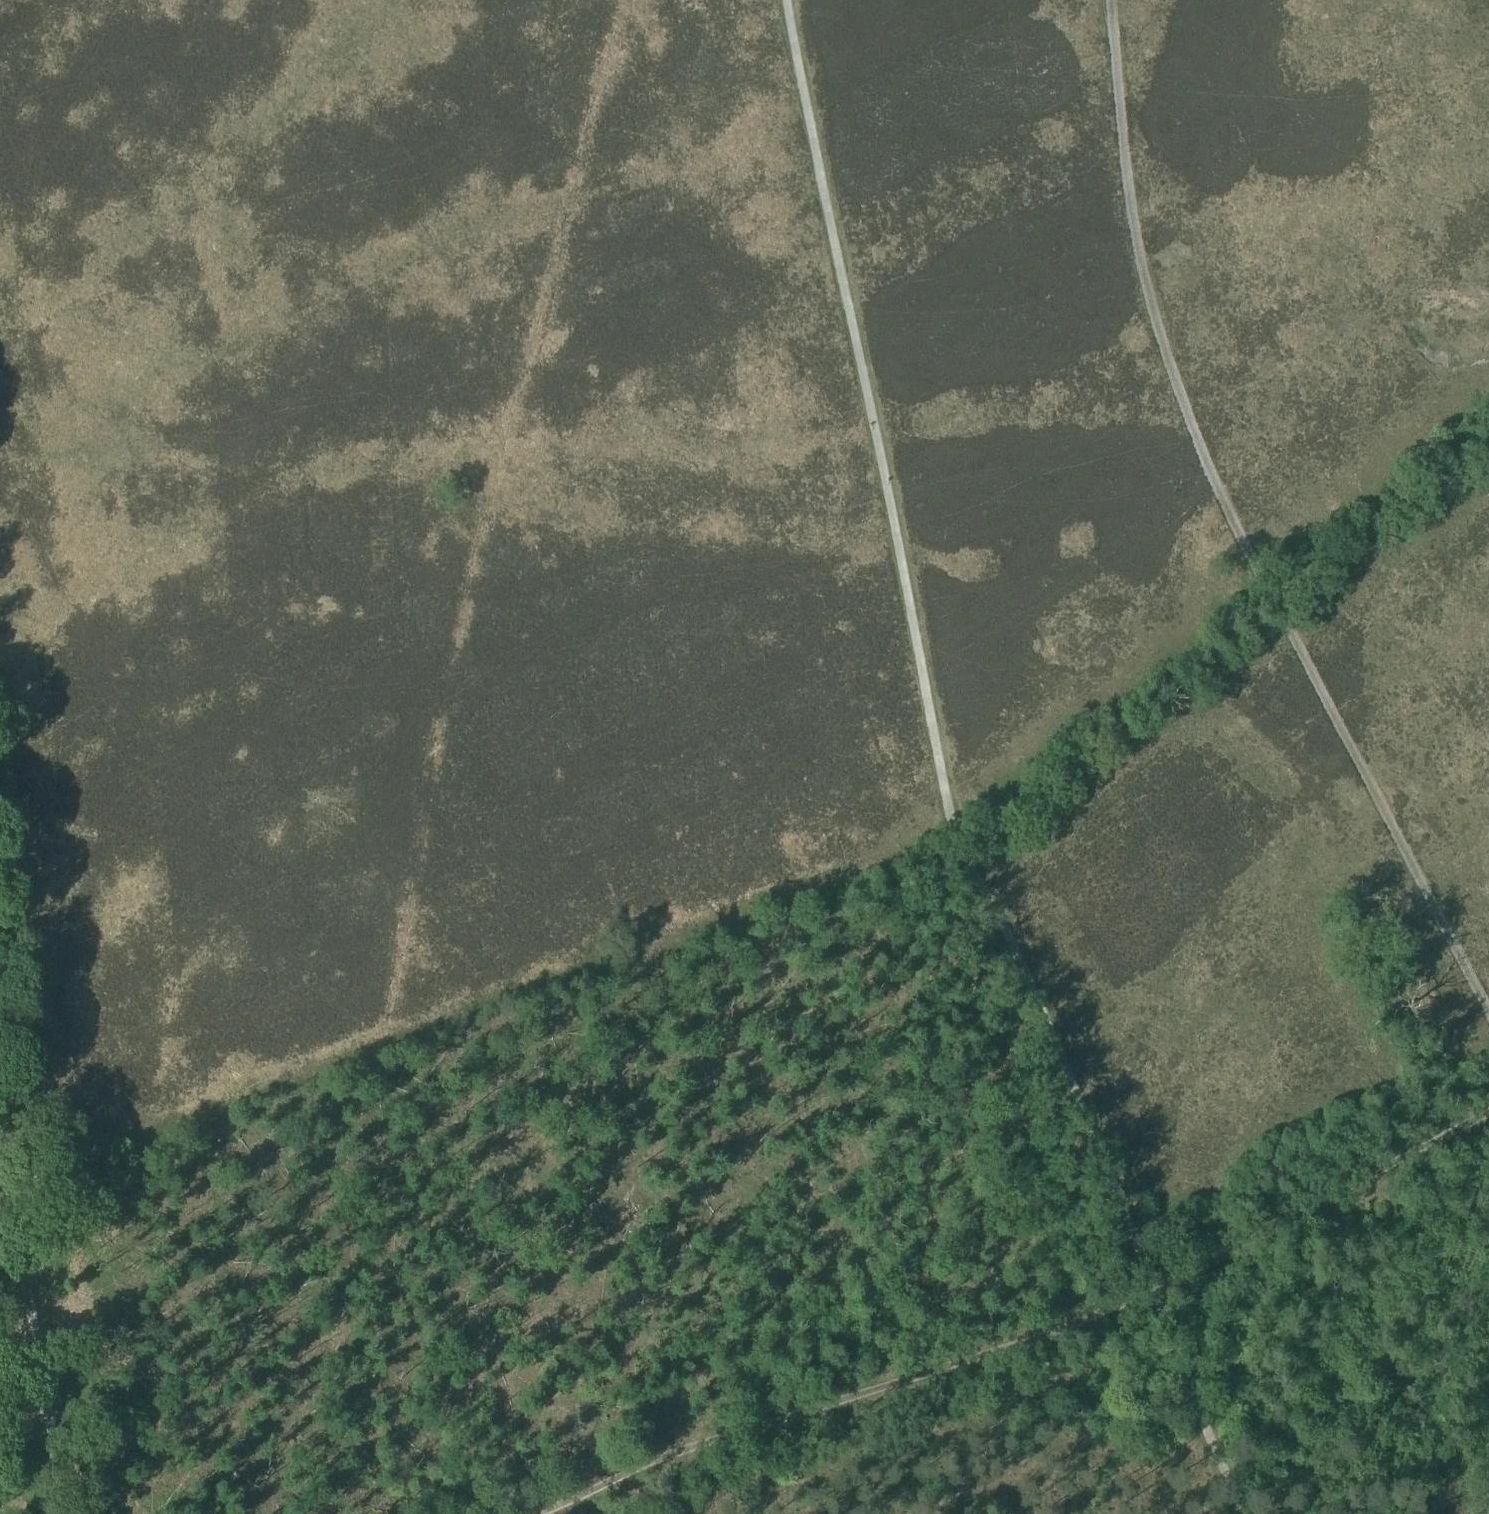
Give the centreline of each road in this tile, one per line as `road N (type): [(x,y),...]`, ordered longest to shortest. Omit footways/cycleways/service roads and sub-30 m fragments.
road 1 (track): [(580,1513),(1136,1282),(1488,1116)]
road 2 (track): [(0,1161),(57,1513)]

